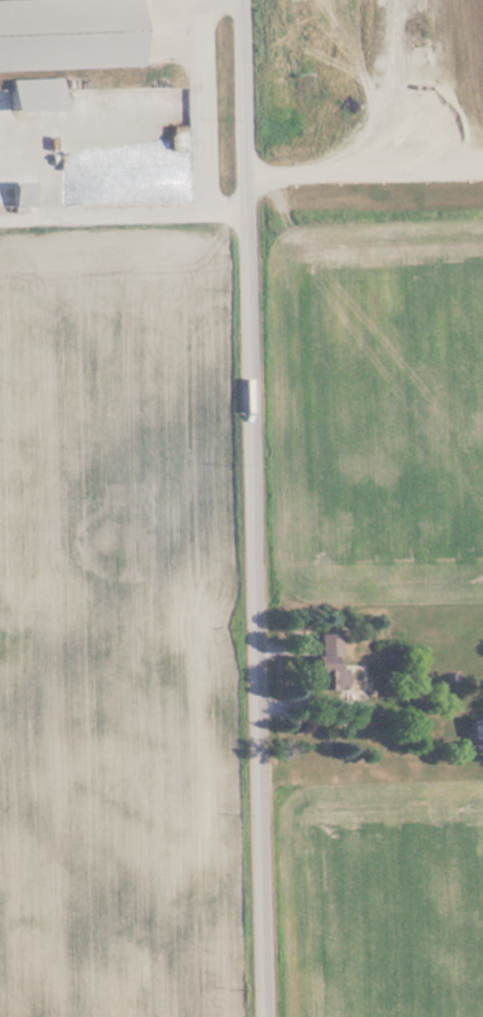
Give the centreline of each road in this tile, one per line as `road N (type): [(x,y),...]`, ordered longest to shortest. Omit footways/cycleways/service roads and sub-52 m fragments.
road 1 (residential): [(265,1016),(243,0)]

